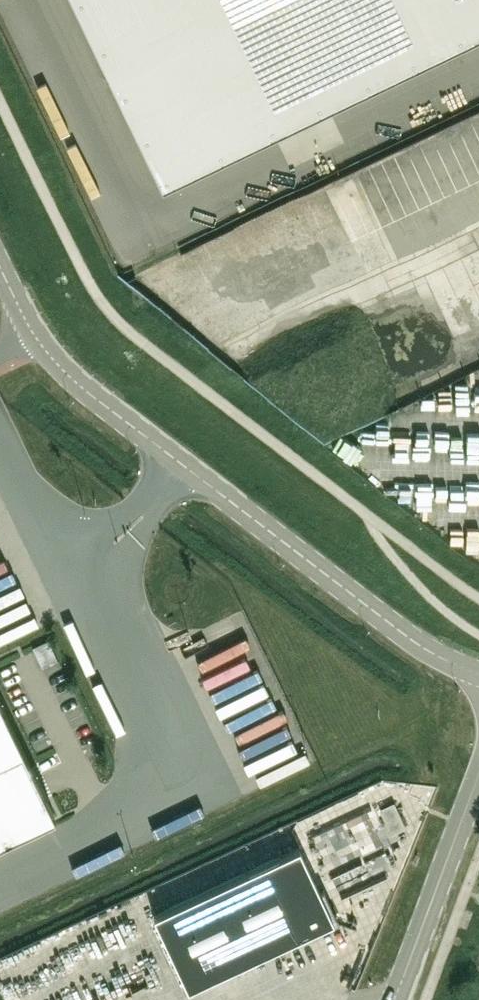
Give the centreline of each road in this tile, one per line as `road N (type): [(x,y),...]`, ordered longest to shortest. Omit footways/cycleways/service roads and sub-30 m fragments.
road 1 (tertiary): [(478,672),(403,632),(57,362),(34,336),(0,260)]
road 2 (tertiary): [(395,999),(478,774)]

